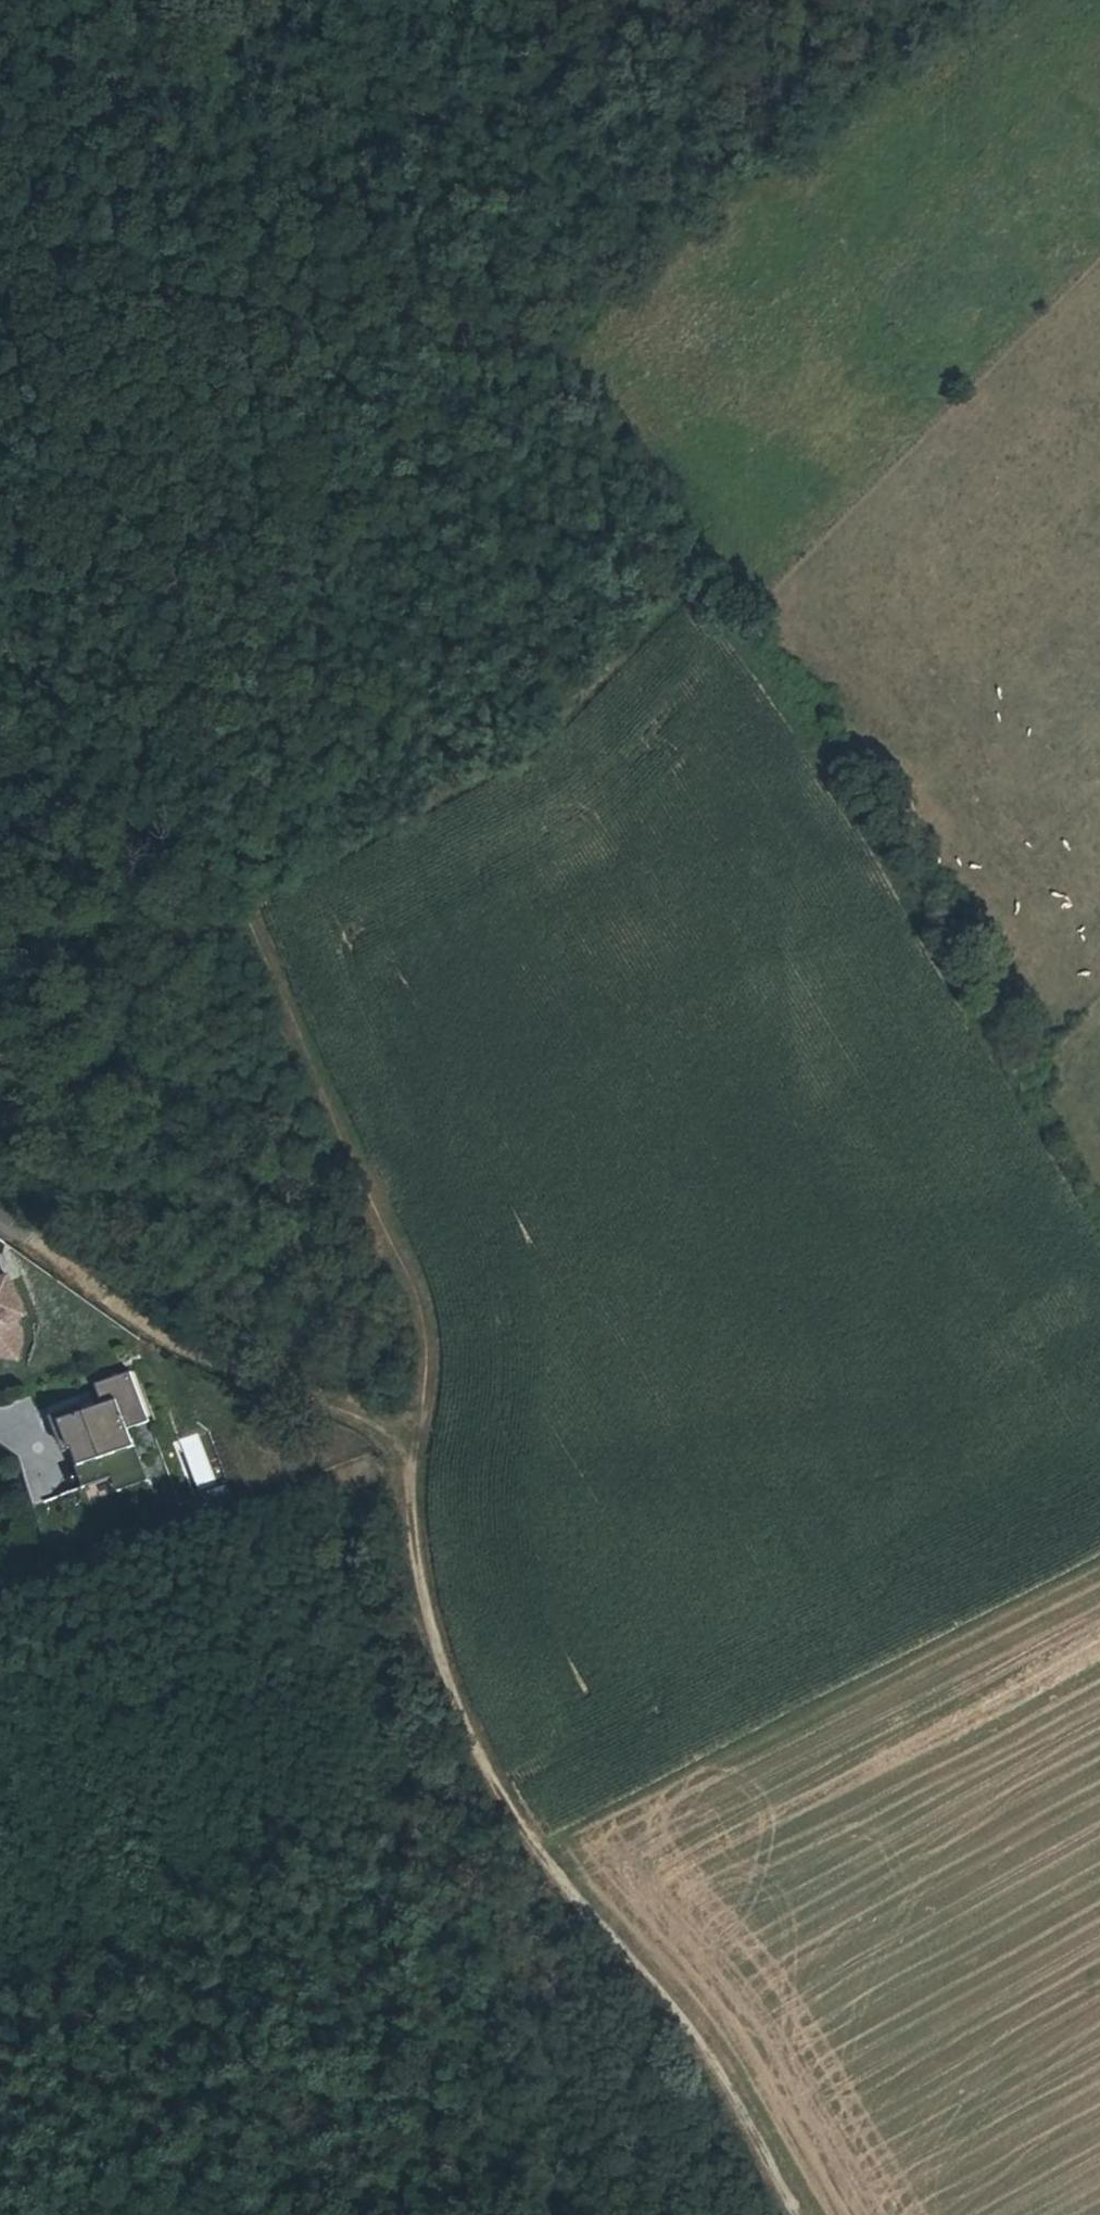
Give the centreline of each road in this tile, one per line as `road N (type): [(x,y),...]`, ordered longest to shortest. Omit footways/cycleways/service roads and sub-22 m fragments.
road 1 (track): [(0,1226),(217,1368),(351,1410),(393,1447),(400,1564),(465,1731),(598,1933),(705,2064),(795,2214)]
road 2 (track): [(393,1447),(420,1348),(395,1254),(293,1026),(0,238)]

